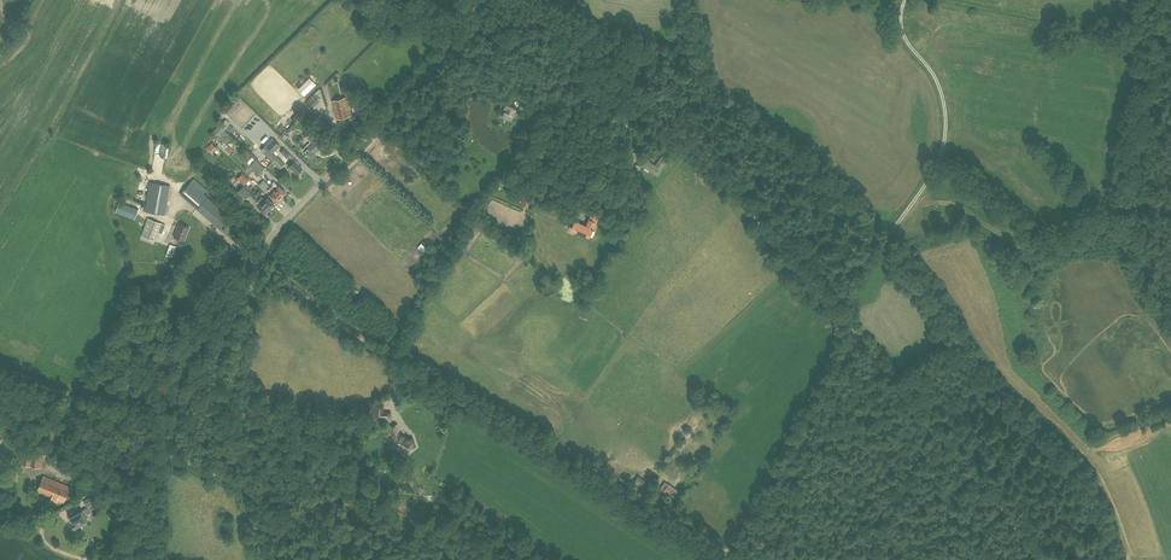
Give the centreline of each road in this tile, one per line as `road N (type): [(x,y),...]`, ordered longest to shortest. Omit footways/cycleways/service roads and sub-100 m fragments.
road 1 (unclassified): [(265,559),(230,397),(264,250),(469,31),(477,0)]
road 2 (track): [(1049,559),(705,159),(624,105)]
road 3 (track): [(742,559),(605,473),(368,344),(259,263)]
road 4 (track): [(0,366),(157,450),(246,482)]
road 5 (track): [(658,124),(639,148),(598,156),(583,173),(580,217),(504,189),(507,177)]
road 6 (track): [(624,105),(473,25)]

